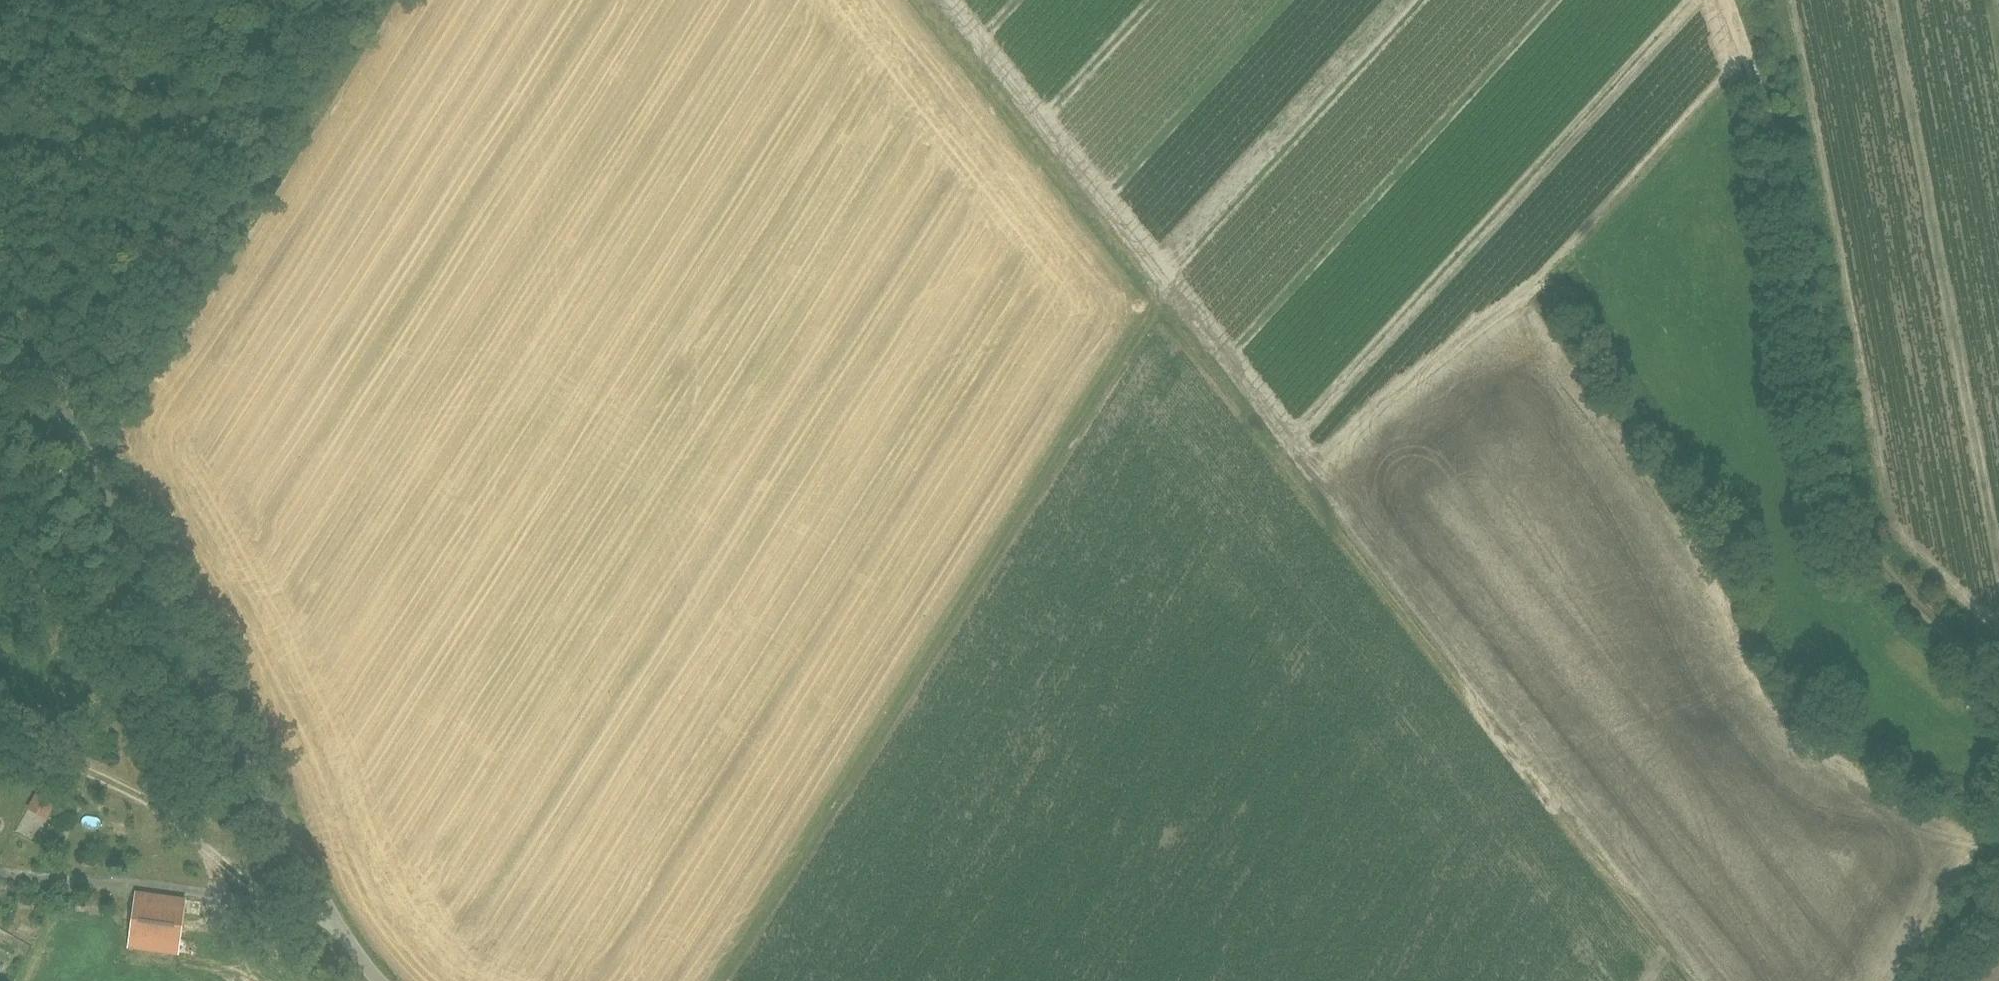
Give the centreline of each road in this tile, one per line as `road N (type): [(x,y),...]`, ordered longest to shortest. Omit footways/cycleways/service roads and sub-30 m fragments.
road 1 (track): [(887,0),(1705,980)]
road 2 (residential): [(390,980),(369,966),(259,783),(200,611),(0,239)]

